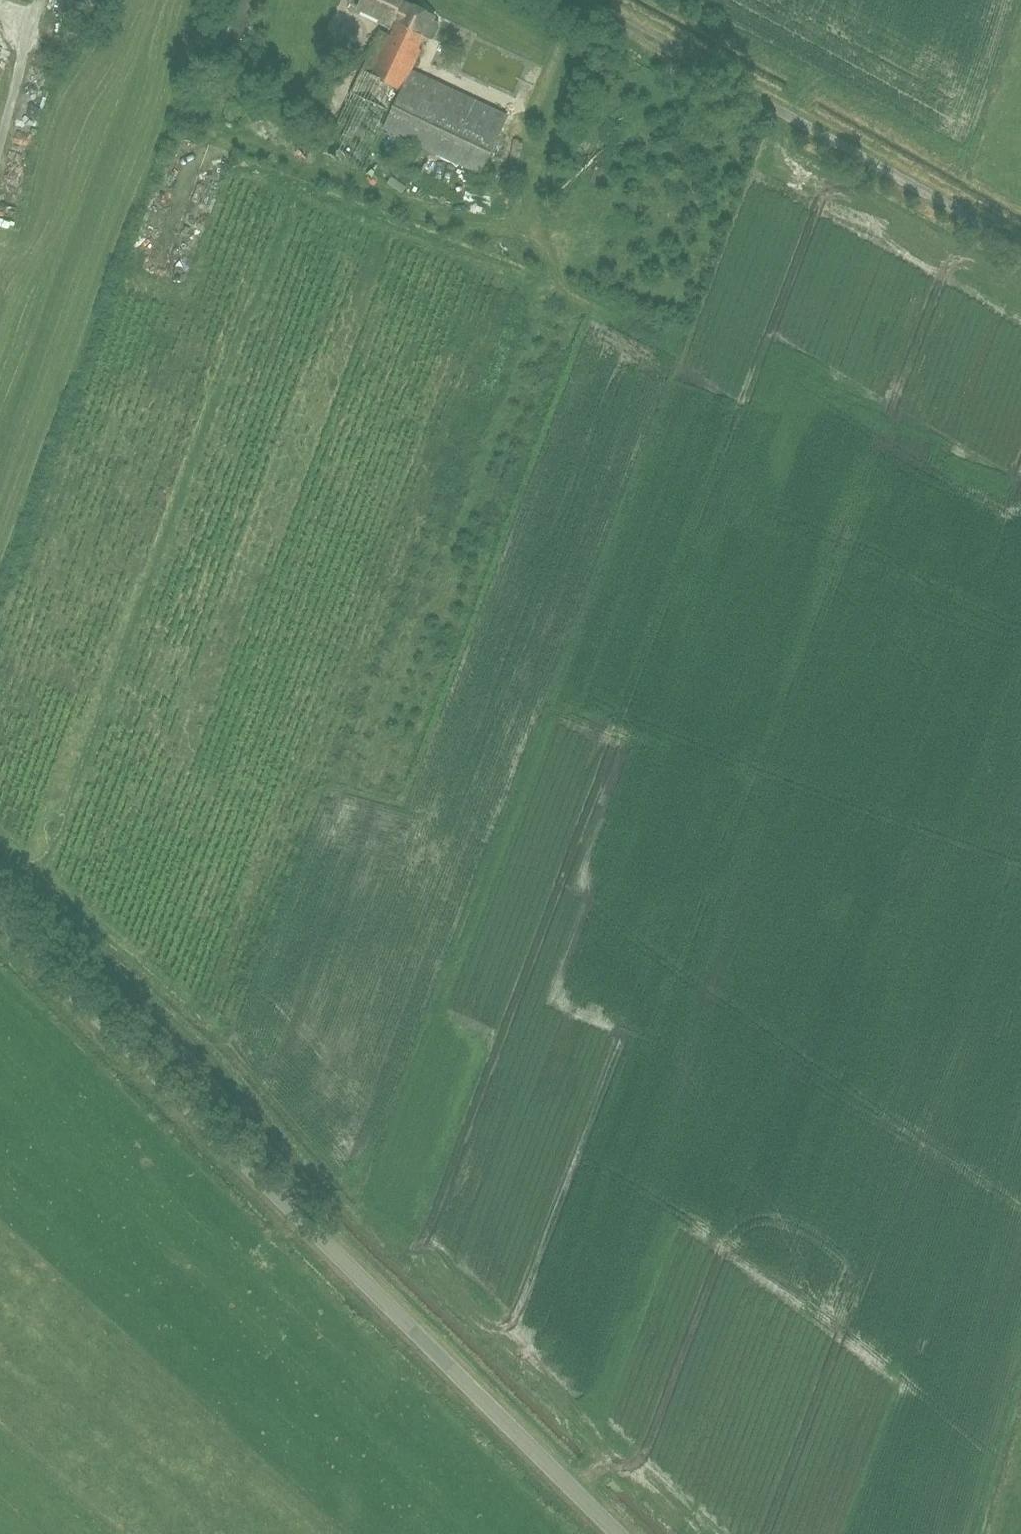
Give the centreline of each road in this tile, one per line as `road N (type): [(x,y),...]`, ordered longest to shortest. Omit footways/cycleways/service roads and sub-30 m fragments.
road 1 (unclassified): [(616,1533),(0,920)]
road 2 (unclassified): [(1020,251),(581,0)]

